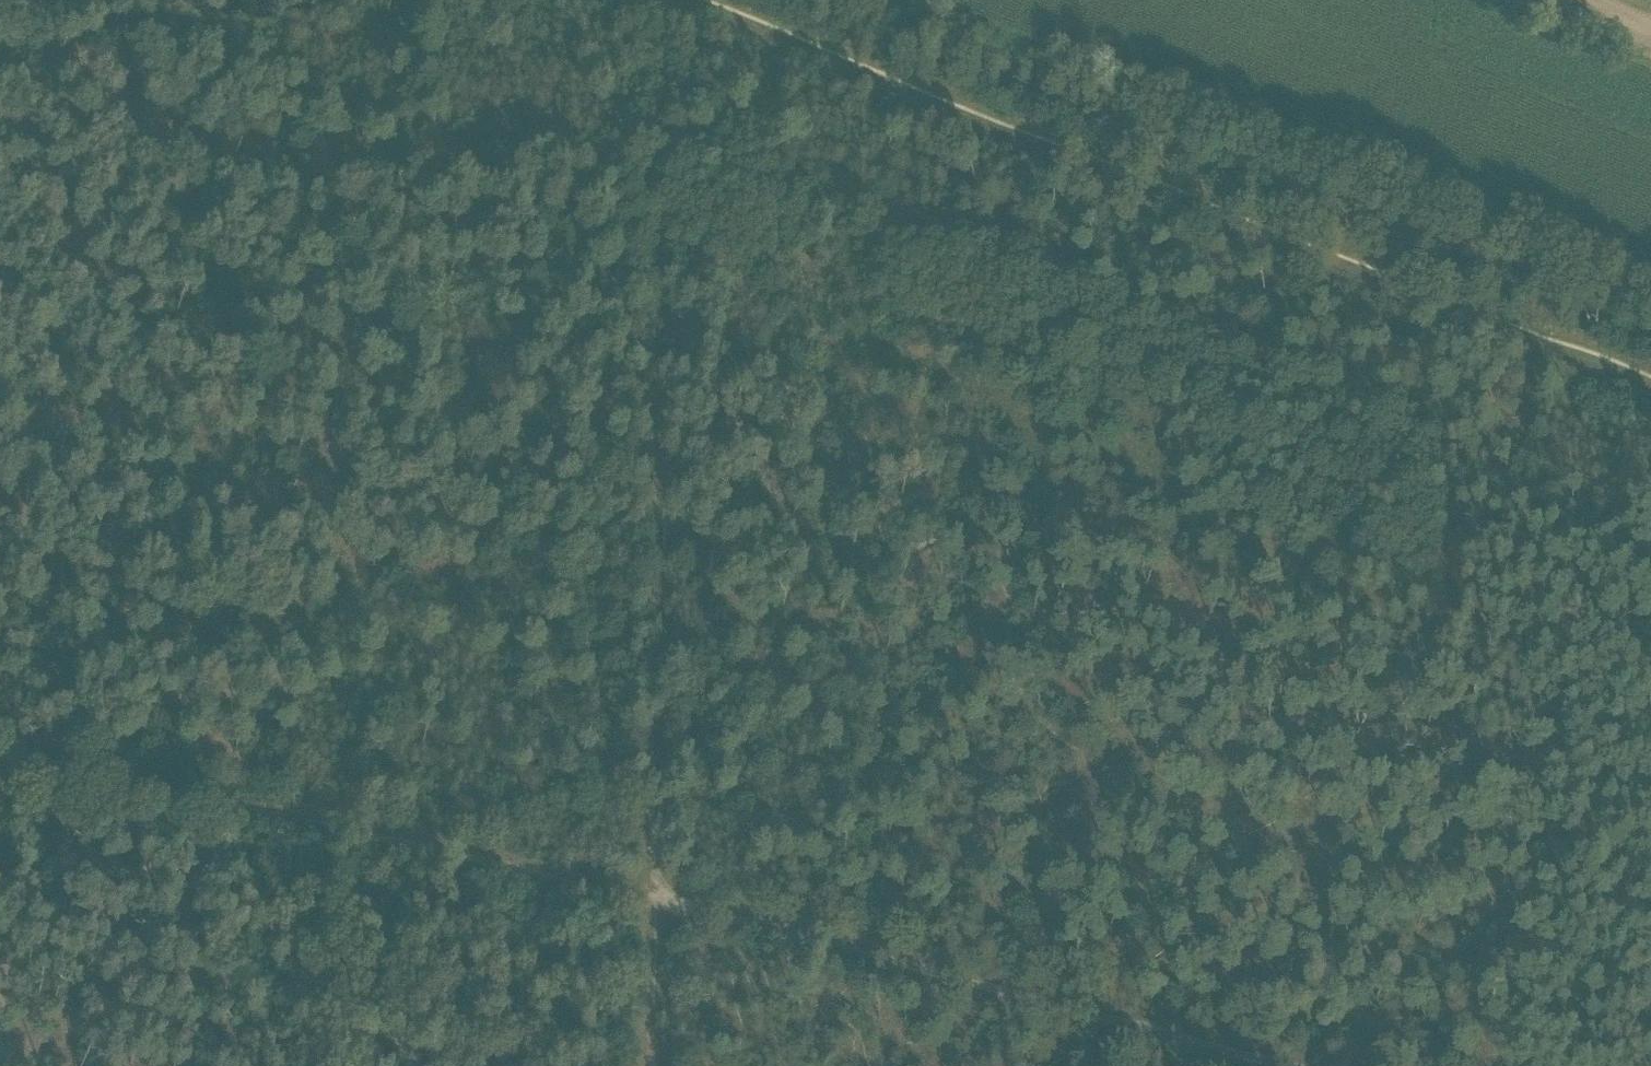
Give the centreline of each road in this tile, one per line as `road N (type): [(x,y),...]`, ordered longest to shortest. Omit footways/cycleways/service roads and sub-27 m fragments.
road 1 (track): [(662,0),(1650,399)]
road 2 (track): [(0,783),(161,787),(652,905)]
road 3 (track): [(652,905),(992,988)]
road 4 (track): [(992,988),(1275,1059)]

